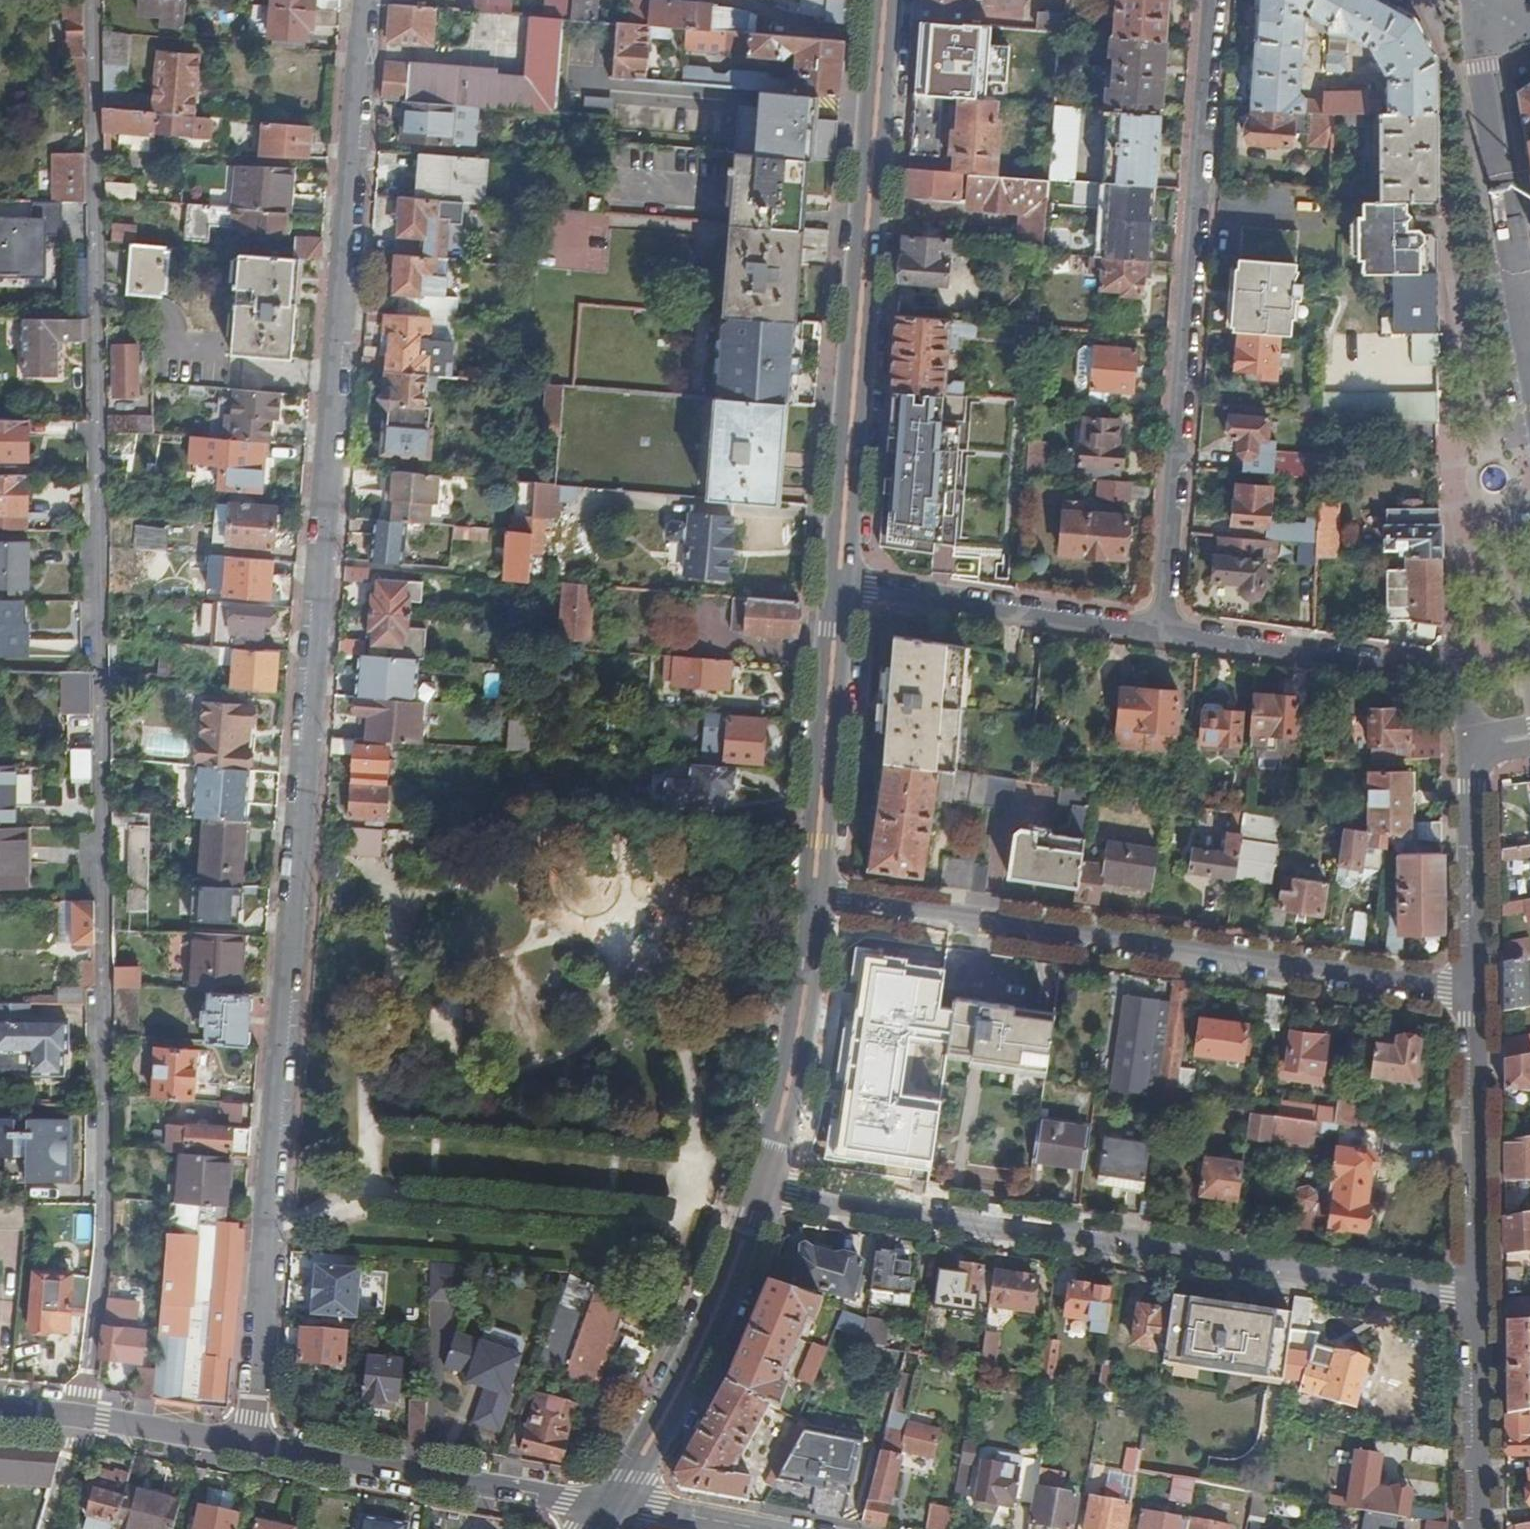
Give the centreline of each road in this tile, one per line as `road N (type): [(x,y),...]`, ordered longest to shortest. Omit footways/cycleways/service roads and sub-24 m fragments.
road 1 (residential): [(250,1442),(367,0)]
road 2 (residential): [(80,1419),(107,1249),(92,0)]
road 3 (residential): [(761,1196),(1477,1296)]
road 4 (residential): [(1477,999),(815,895)]
road 5 (residential): [(1211,0),(1161,633)]
road 6 (secondary): [(840,581),(886,0)]
road 7 (residential): [(1161,633),(1458,673),(1471,748)]
road 8 (residential): [(615,1503),(250,1442)]
road 9 (residential): [(1488,0),(1483,66),(1529,340)]
road 10 (secondary): [(615,1503),(697,1352),(761,1196)]
road 11 (residential): [(840,581),(1161,633)]
road 12 (secondary): [(815,895),(840,581)]
road 13 (secondary): [(761,1196),(792,1067),(815,895)]
road 14 (residential): [(1477,999),(1477,1296)]
road 15 (residential): [(1471,748),(1477,999)]
road 16 (residential): [(1477,1296),(1478,1528)]
road 17 (residential): [(250,1442),(80,1419)]
road 18 (residential): [(759,1528),(615,1503)]

